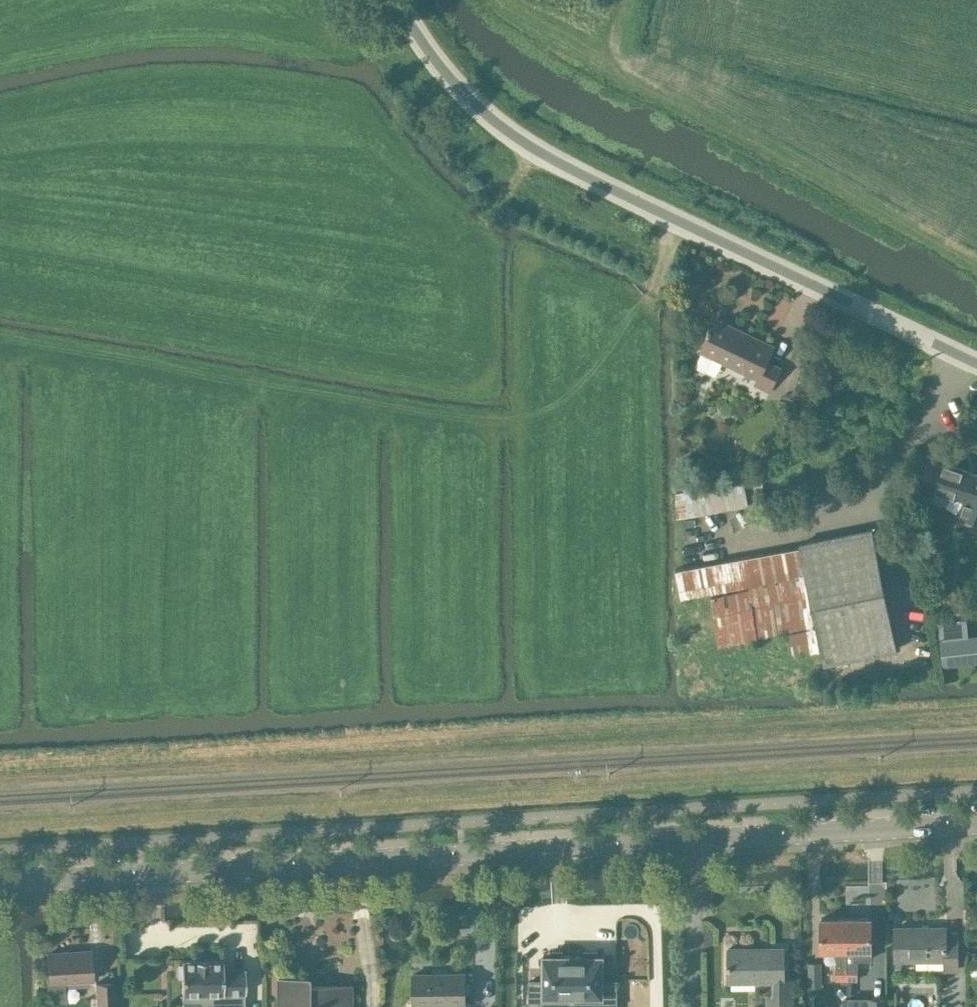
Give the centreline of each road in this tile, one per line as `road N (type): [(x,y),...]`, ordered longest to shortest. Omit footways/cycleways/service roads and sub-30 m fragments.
road 1 (tertiary): [(0,881),(368,854),(976,827)]
road 2 (tertiary): [(395,0),(457,85),(496,123),(553,159),(976,365)]

